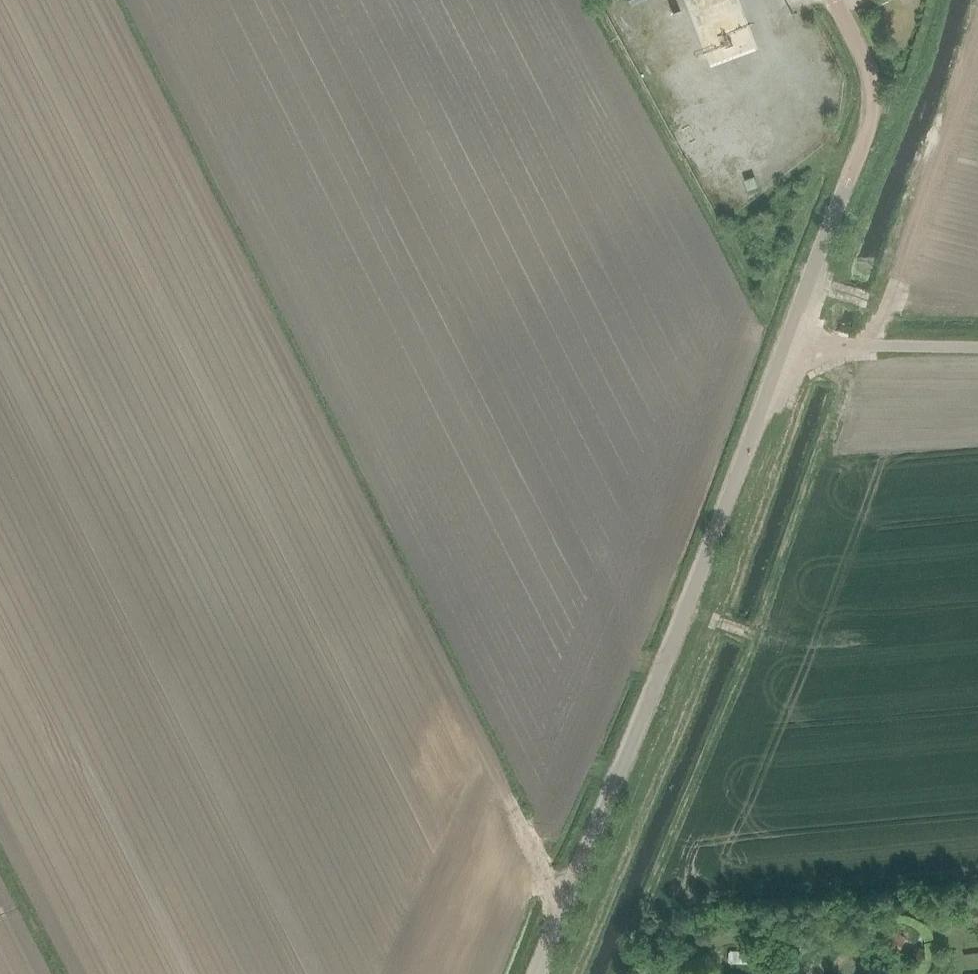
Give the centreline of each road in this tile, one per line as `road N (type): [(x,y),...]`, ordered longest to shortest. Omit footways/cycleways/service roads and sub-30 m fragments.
road 1 (unclassified): [(536,973),(874,114),(865,59),(834,0)]

